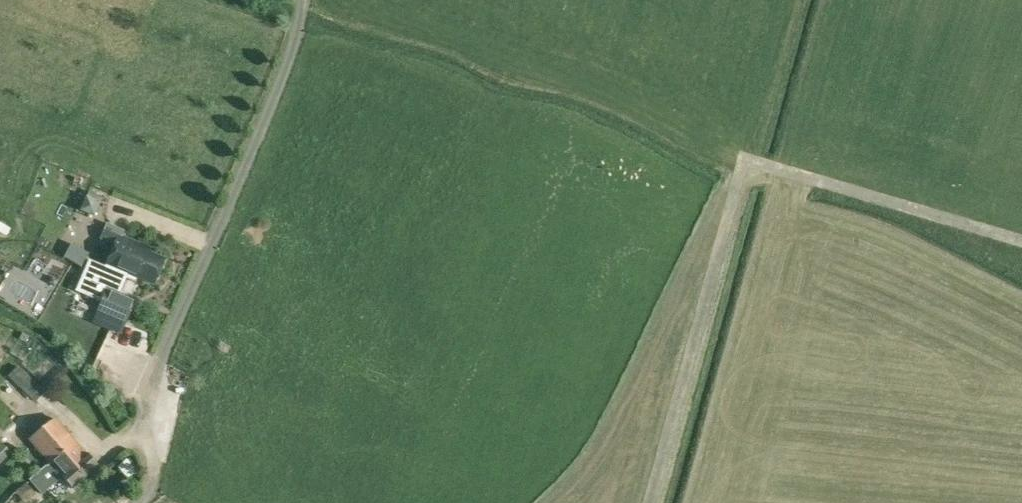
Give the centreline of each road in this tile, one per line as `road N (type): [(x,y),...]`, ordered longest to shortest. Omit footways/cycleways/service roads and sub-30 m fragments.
road 1 (track): [(303,0),(282,76),(148,378),(142,420),(149,489),(132,502)]
road 2 (track): [(753,160),(742,170),(650,502)]
road 3 (track): [(753,160),(1021,241)]

